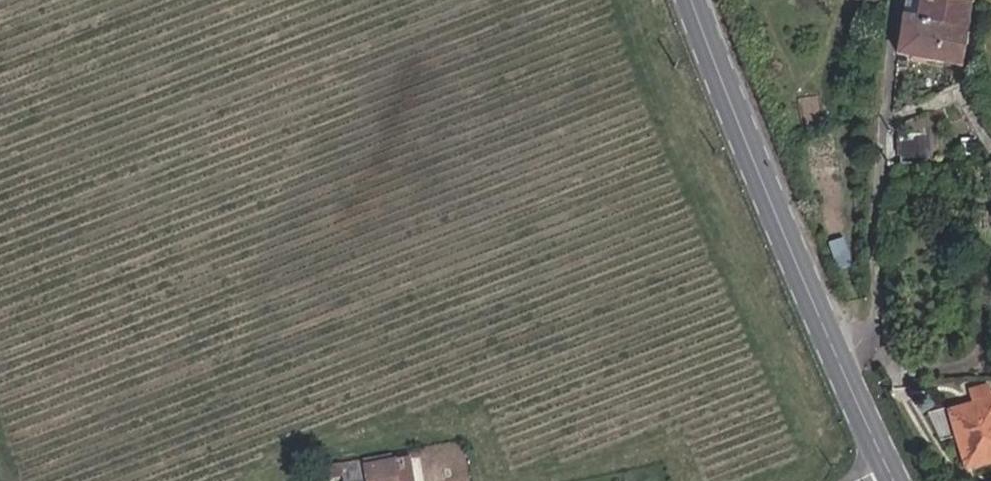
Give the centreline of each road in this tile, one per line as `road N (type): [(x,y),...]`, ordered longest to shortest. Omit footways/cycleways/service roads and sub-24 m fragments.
road 1 (primary): [(692,0),(896,480)]

